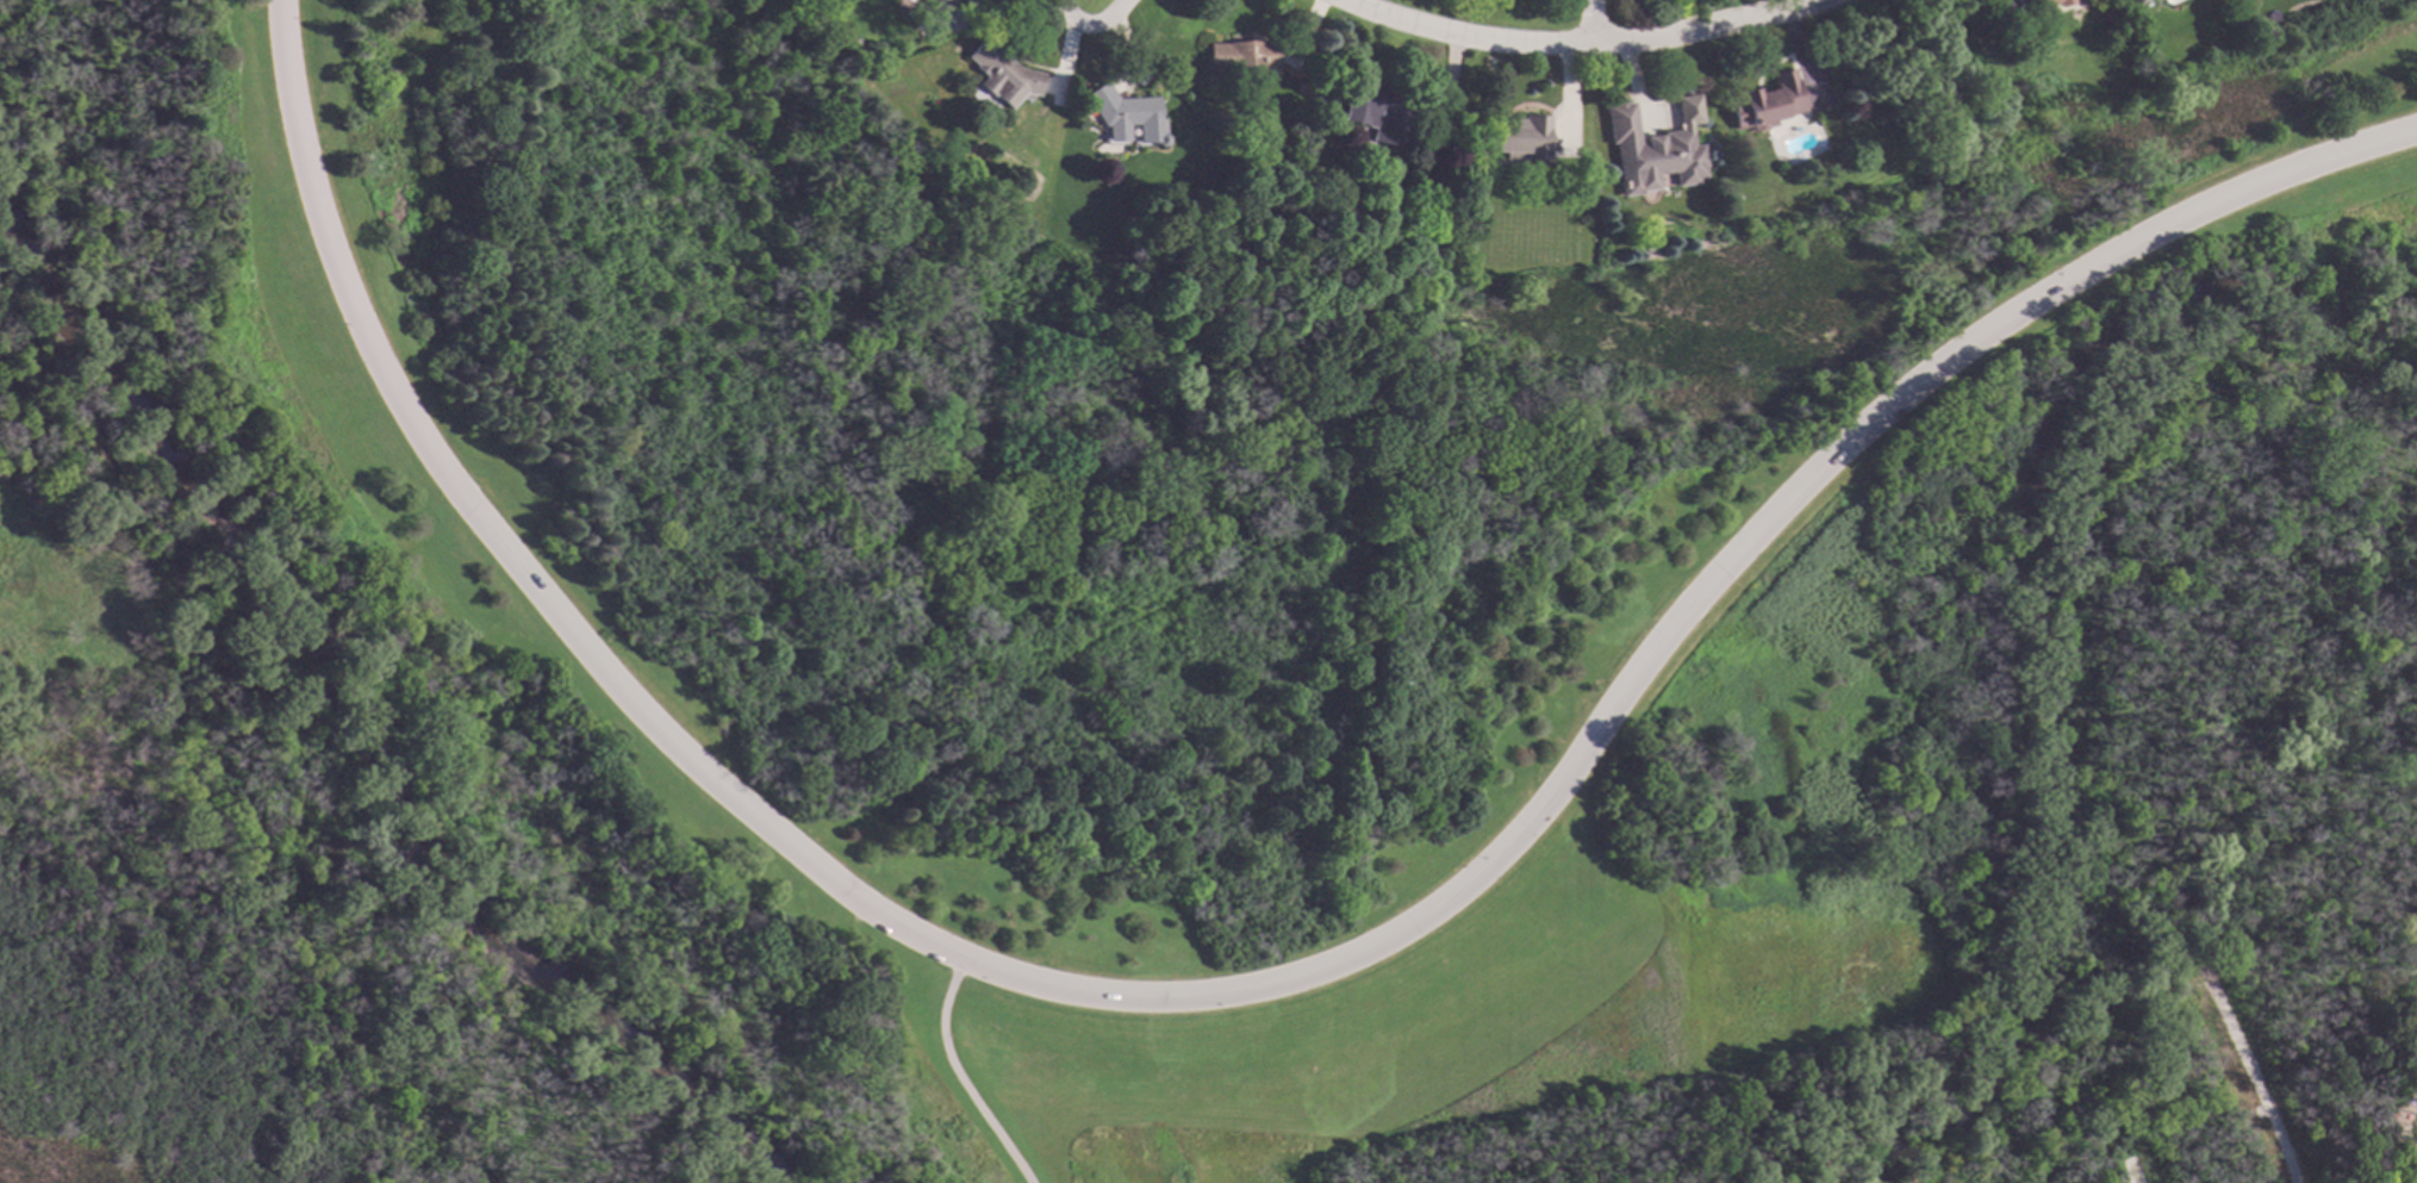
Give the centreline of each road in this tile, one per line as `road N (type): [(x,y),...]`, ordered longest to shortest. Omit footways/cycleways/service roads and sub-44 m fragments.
road 1 (residential): [(961,959),(1091,995),(1179,997),(1288,979),(1385,940),(1469,885),(1540,812),(1640,664),(1699,593),(1863,424),(1973,342),(2172,222),(2263,181),(2416,131)]
road 2 (residential): [(279,0),(294,122),(319,223),(363,335),(419,436),(572,636),(662,736),(871,909),(961,959)]
road 3 (residential): [(1342,0),(1471,38),(1595,48),(1737,0)]

